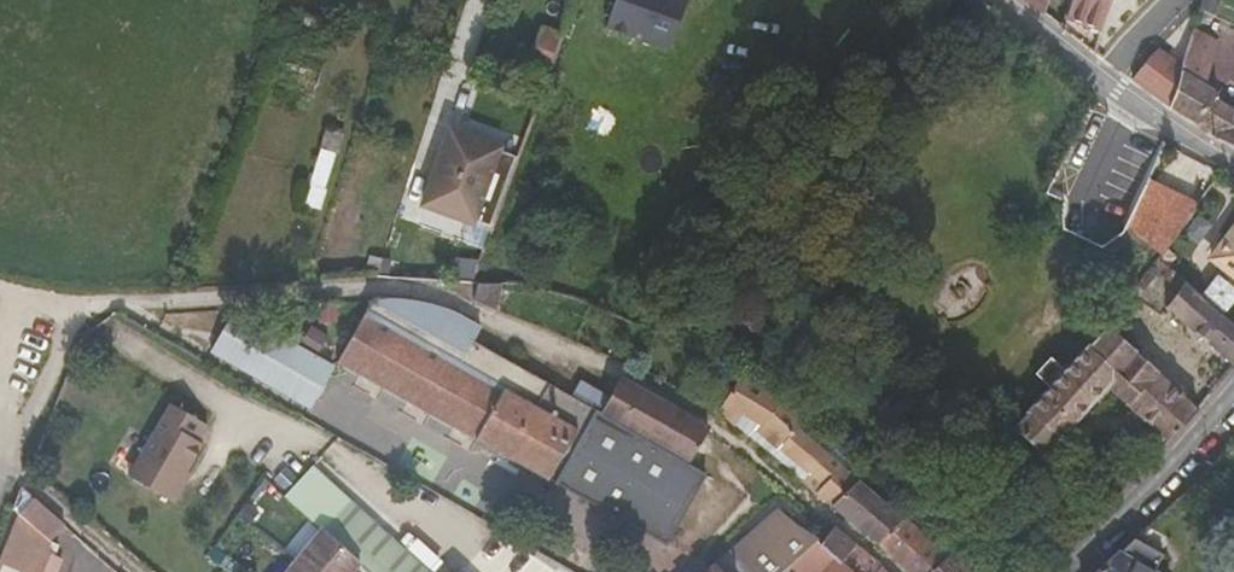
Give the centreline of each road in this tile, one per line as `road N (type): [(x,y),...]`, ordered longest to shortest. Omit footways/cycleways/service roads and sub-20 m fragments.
road 1 (track): [(0,284),(88,296),(421,293),(569,354)]
road 2 (secondary): [(1233,393),(1060,571)]
road 3 (residential): [(1105,80),(1233,156)]
road 4 (residential): [(1004,0),(1105,80)]

